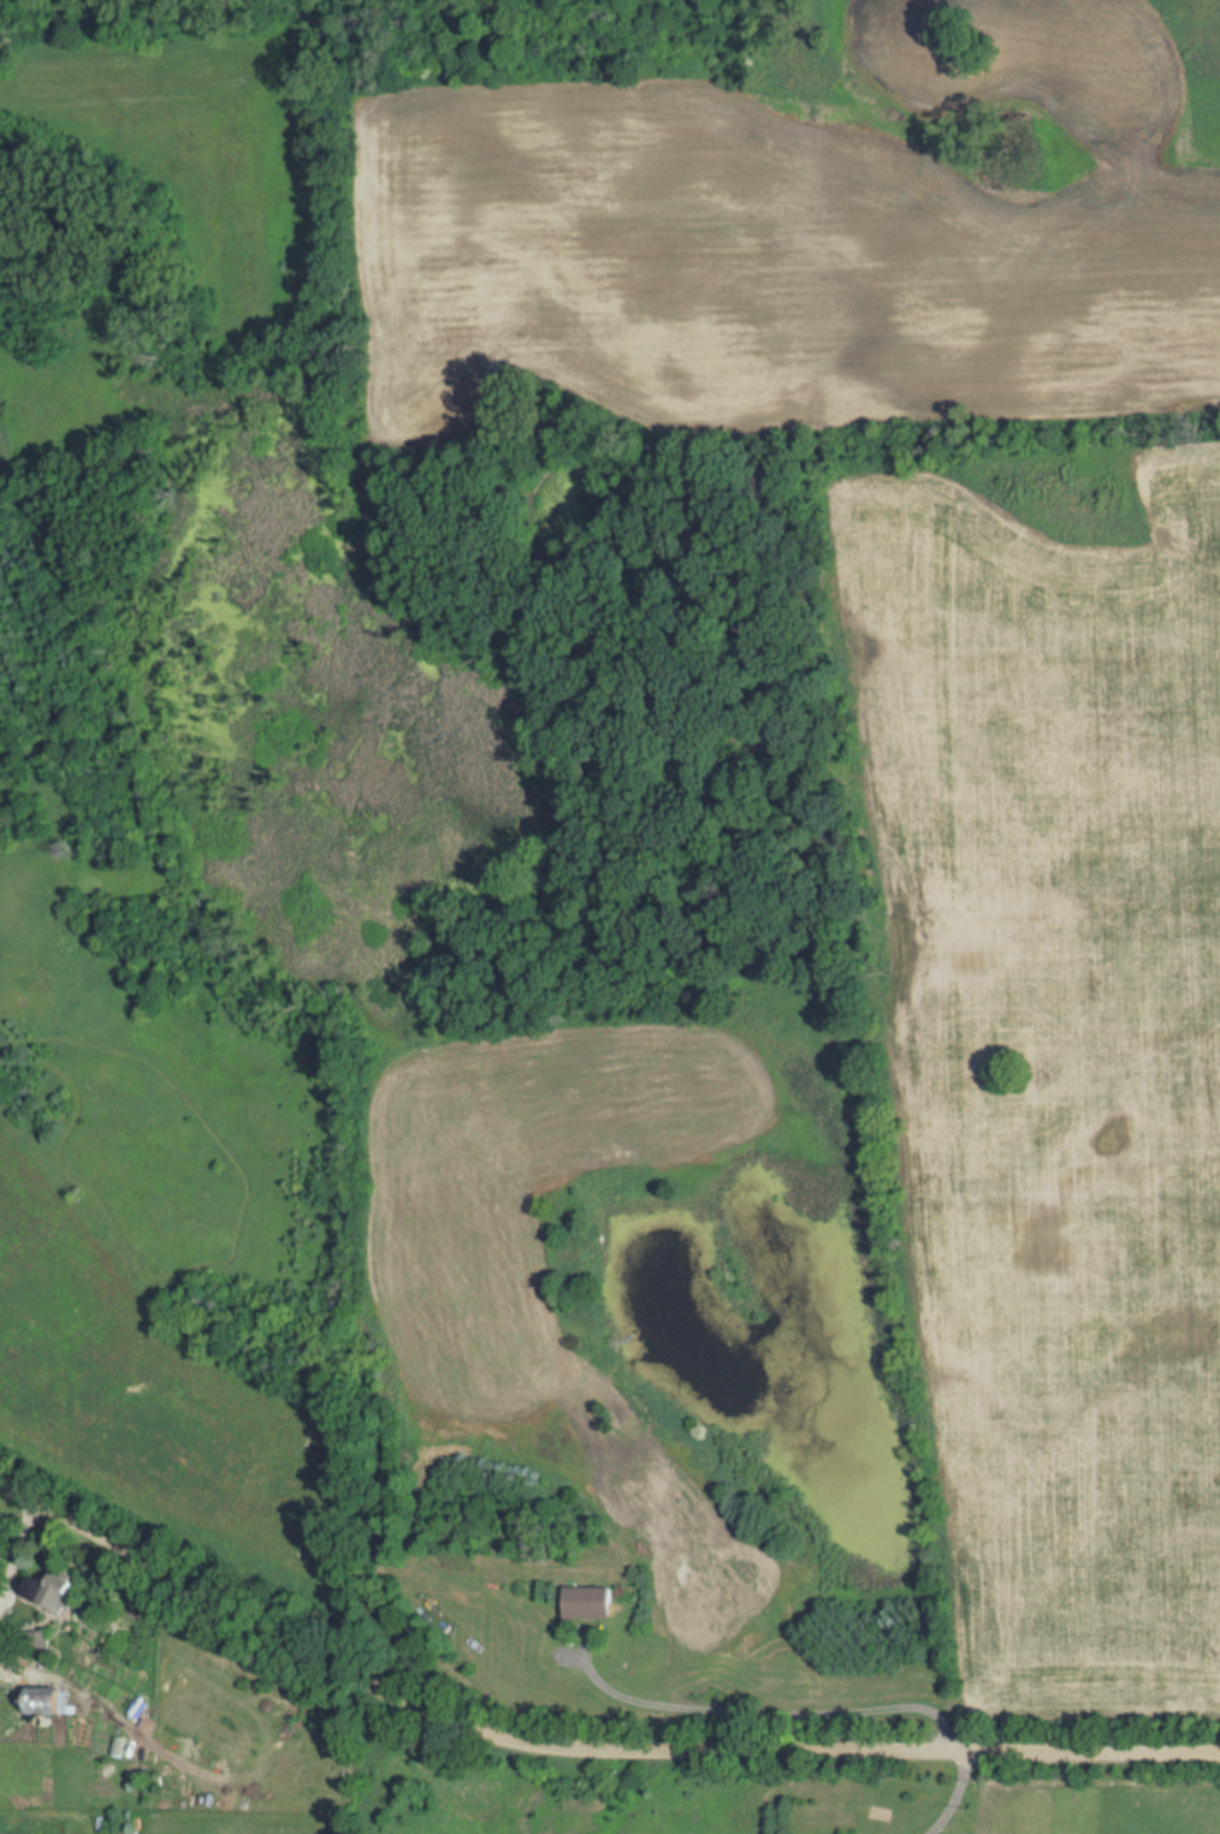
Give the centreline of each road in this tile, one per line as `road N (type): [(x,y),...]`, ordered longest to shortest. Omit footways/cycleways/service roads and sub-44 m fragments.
road 1 (residential): [(1219,1754),(543,1750),(432,1711),(0,1484)]

